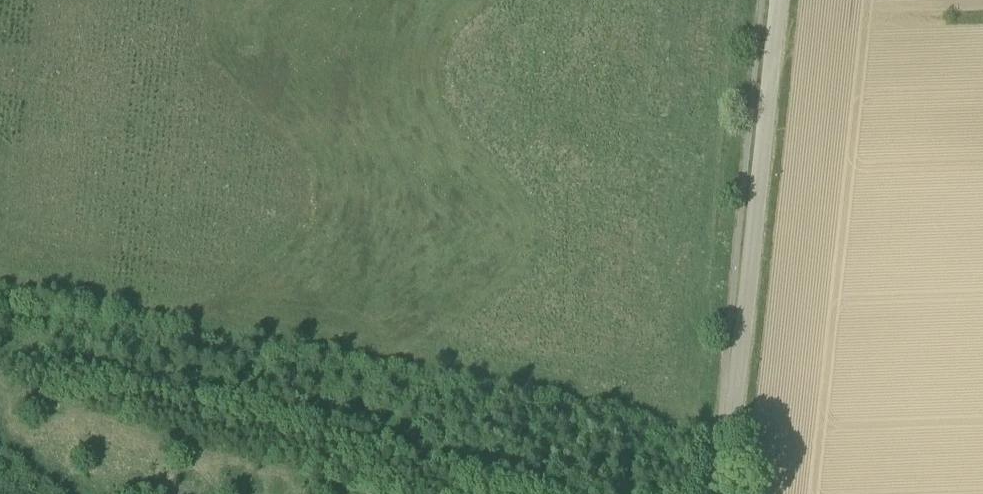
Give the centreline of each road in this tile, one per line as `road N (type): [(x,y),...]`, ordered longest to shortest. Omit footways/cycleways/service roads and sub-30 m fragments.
road 1 (unclassified): [(778,0),(726,493)]

